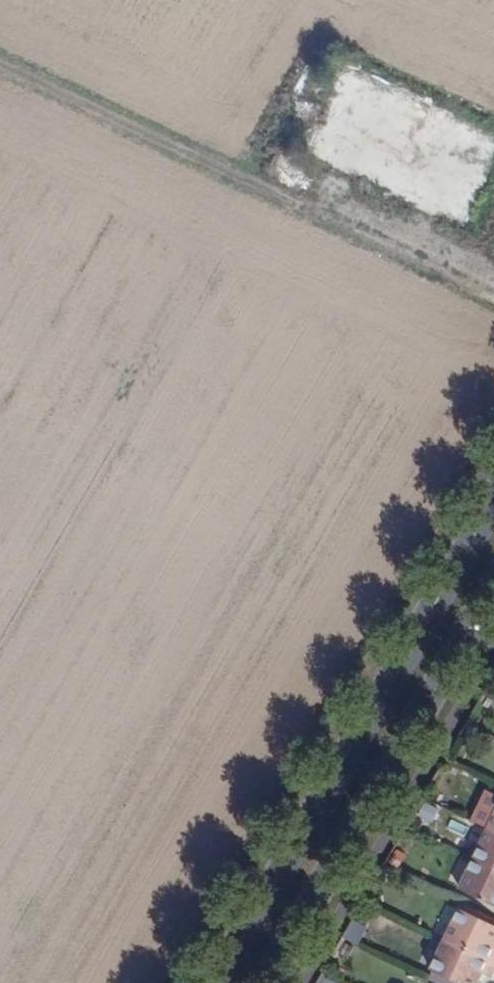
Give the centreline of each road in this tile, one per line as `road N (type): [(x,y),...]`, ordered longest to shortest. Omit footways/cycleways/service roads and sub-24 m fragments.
road 1 (primary): [(493,494),(213,982)]
road 2 (primary): [(264,982),(493,585)]

